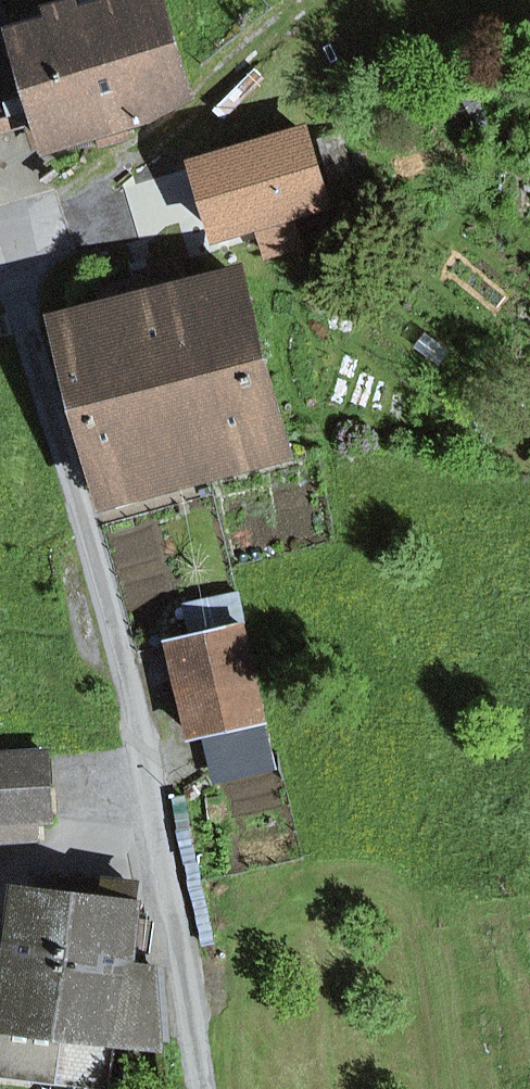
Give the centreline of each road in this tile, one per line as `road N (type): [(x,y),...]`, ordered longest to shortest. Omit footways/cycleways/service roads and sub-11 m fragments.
road 1 (residential): [(203,1088),(128,679),(2,243)]
road 2 (track): [(353,870),(245,941),(216,969),(191,1020)]

